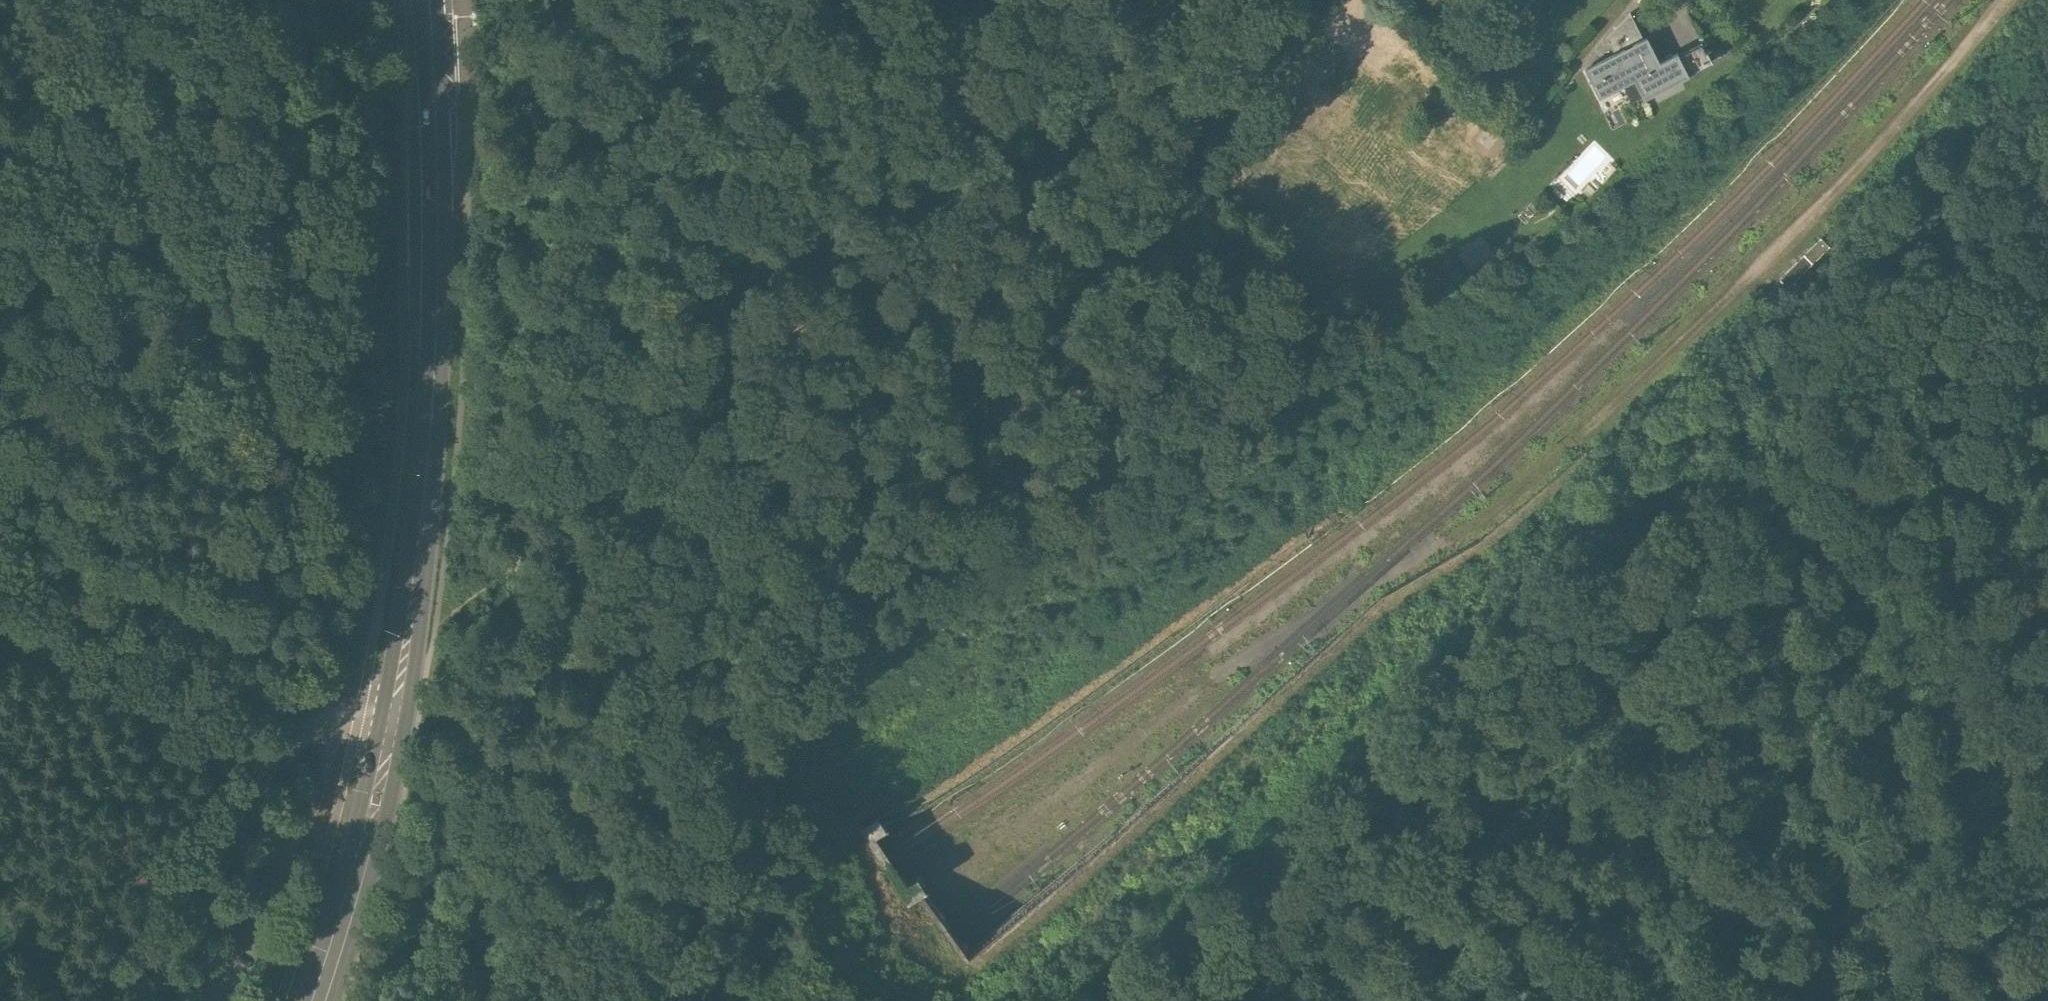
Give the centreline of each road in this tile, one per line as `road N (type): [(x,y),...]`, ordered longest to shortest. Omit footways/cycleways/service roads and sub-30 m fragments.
road 1 (track): [(677,862),(681,772),(715,704),(830,607),(905,516),(1156,361),(1180,326)]
road 2 (primary): [(391,728),(432,403),(438,199),(428,0)]
road 3 (unclassified): [(391,728),(338,726),(293,754),(152,1000)]
road 4 (track): [(1296,0),(1207,113),(1179,169),(1169,208),(1187,287),(1180,326)]
road 5 (primary): [(318,1000),(391,728)]
road 6 (track): [(1180,326),(1211,349),(1276,342),(1319,314)]
road 7 (track): [(1948,1000),(2047,893)]
road 8 (track): [(677,862),(681,1000)]

